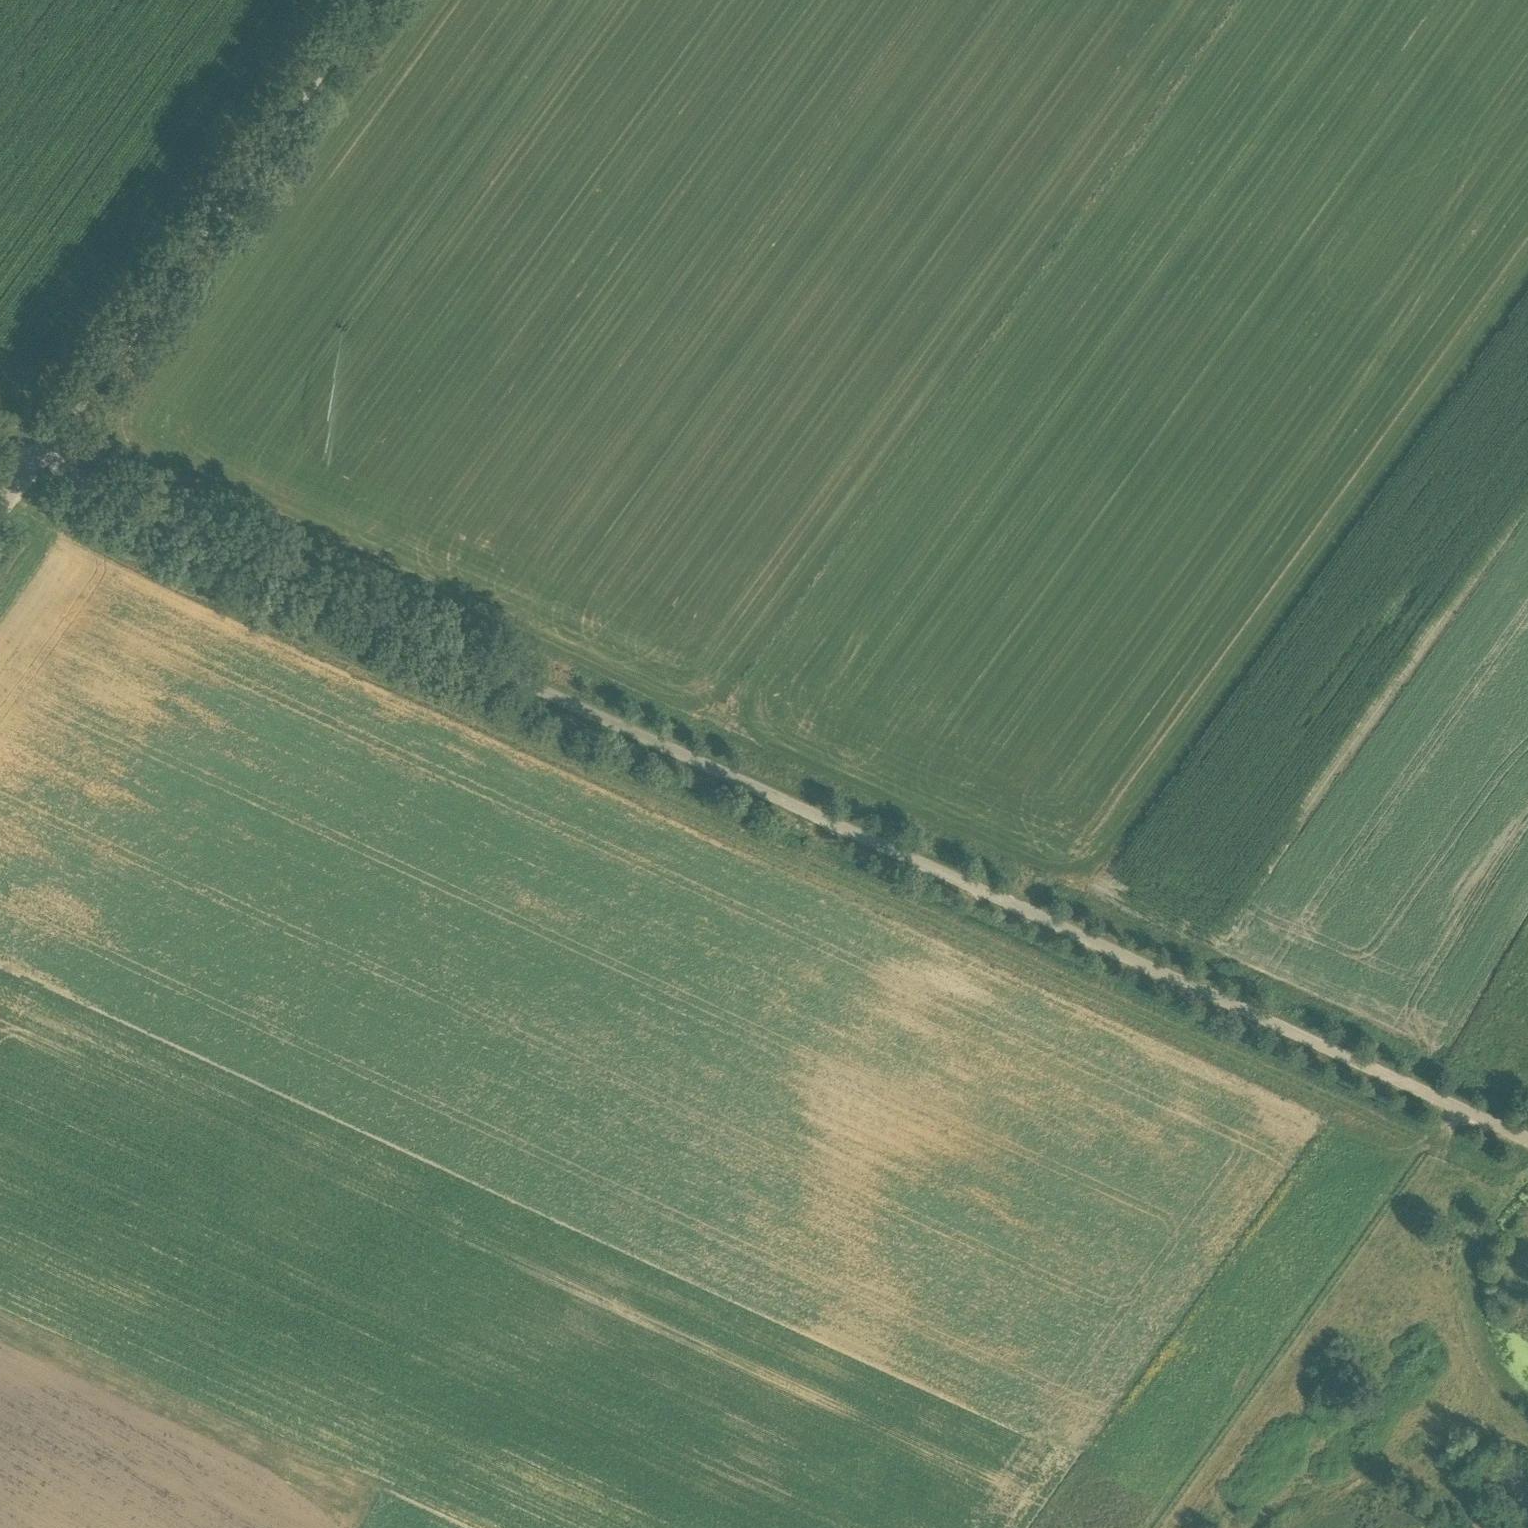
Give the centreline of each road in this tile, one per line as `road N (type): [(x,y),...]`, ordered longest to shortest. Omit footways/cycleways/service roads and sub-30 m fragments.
road 1 (unclassified): [(1527,1139),(32,448)]
road 2 (unclassified): [(32,448),(359,0)]

